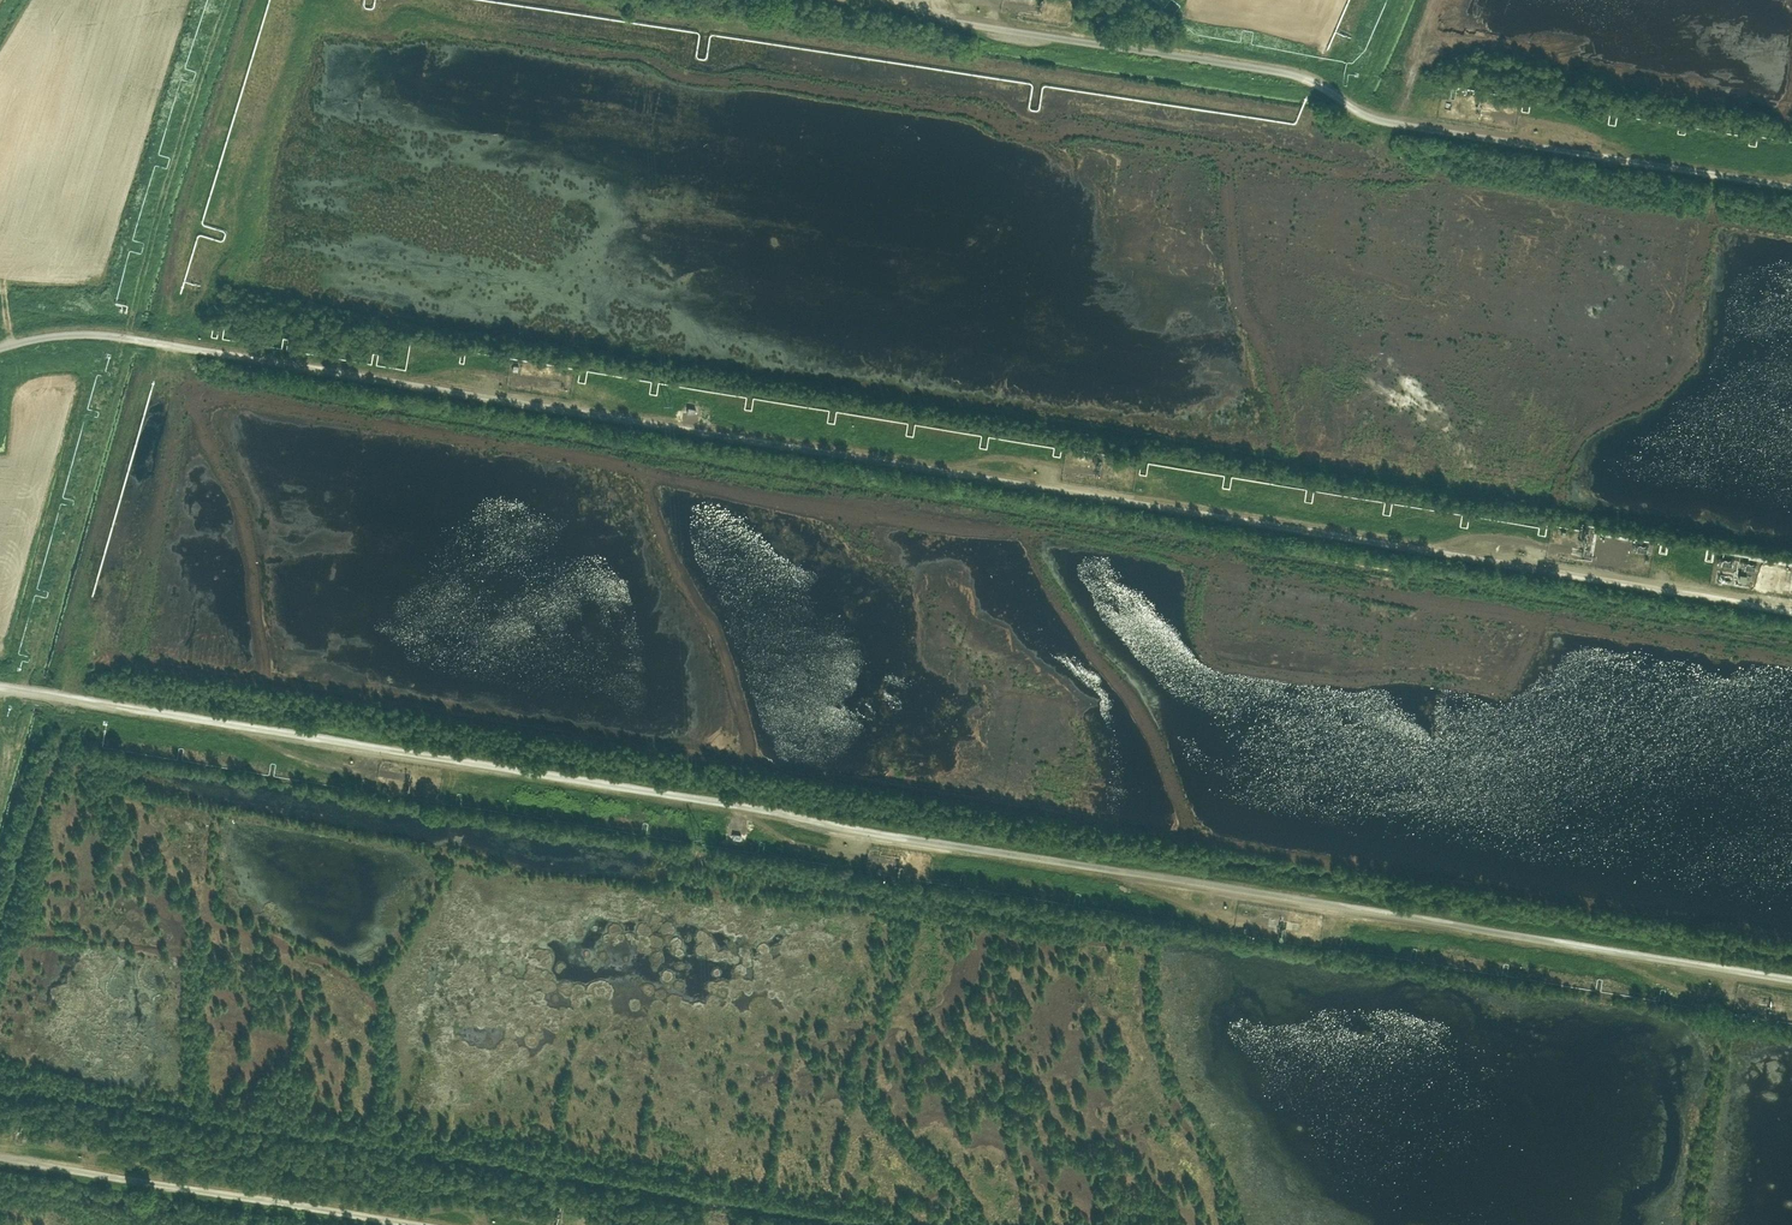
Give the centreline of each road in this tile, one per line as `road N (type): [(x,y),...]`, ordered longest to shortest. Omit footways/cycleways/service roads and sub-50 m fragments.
road 1 (track): [(1791,977),(0,683)]
road 2 (track): [(0,342),(97,327),(1791,602)]
road 3 (track): [(916,0),(990,20),(1303,71),(1351,98),(1420,119),(1791,181)]
road 4 (track): [(0,1150),(461,1224)]

